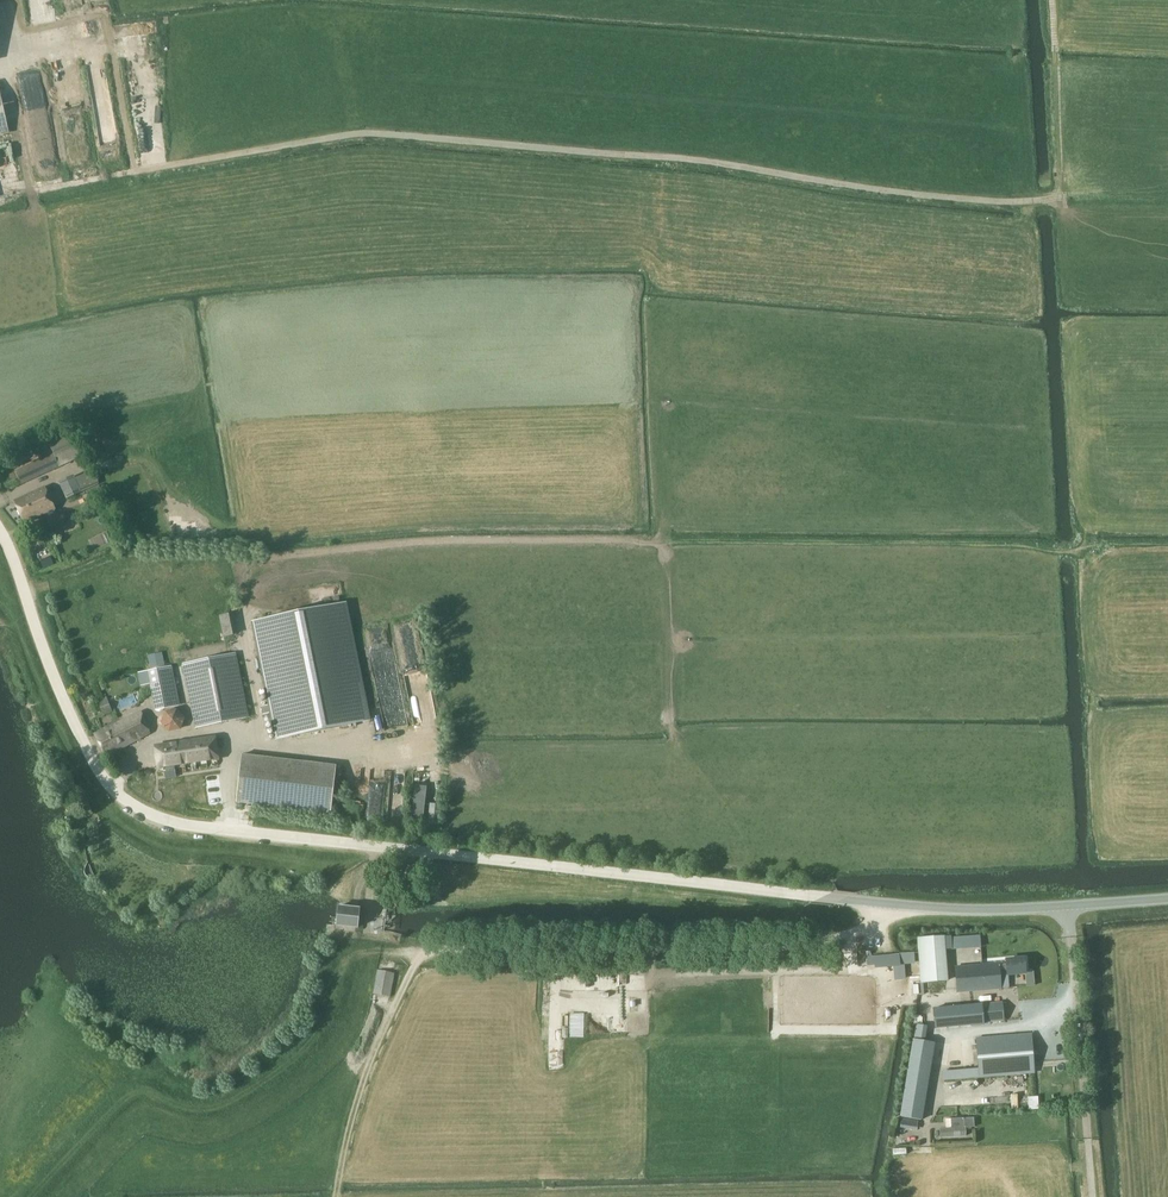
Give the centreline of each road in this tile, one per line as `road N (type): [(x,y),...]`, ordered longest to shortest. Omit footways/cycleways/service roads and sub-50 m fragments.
road 1 (track): [(1050,0),(1061,191),(1030,201),(923,195),(712,162),(362,133),(34,195),(12,111)]
road 2 (unclassified): [(845,899),(156,816),(112,788),(91,756),(0,530)]
road 3 (track): [(230,731),(256,726),(243,570),(280,553),(432,538),(1057,552)]
road 4 (track): [(48,1196),(135,1089),(199,1110),(235,1102),(317,1036),(349,967),(366,952),(435,950),(417,959),(373,1055),(335,1196)]
road 5 (unclassified): [(845,899),(977,910),(1167,899)]
road 6 (track): [(1093,1196),(1075,987)]
road 7 (track): [(427,763),(230,750)]

